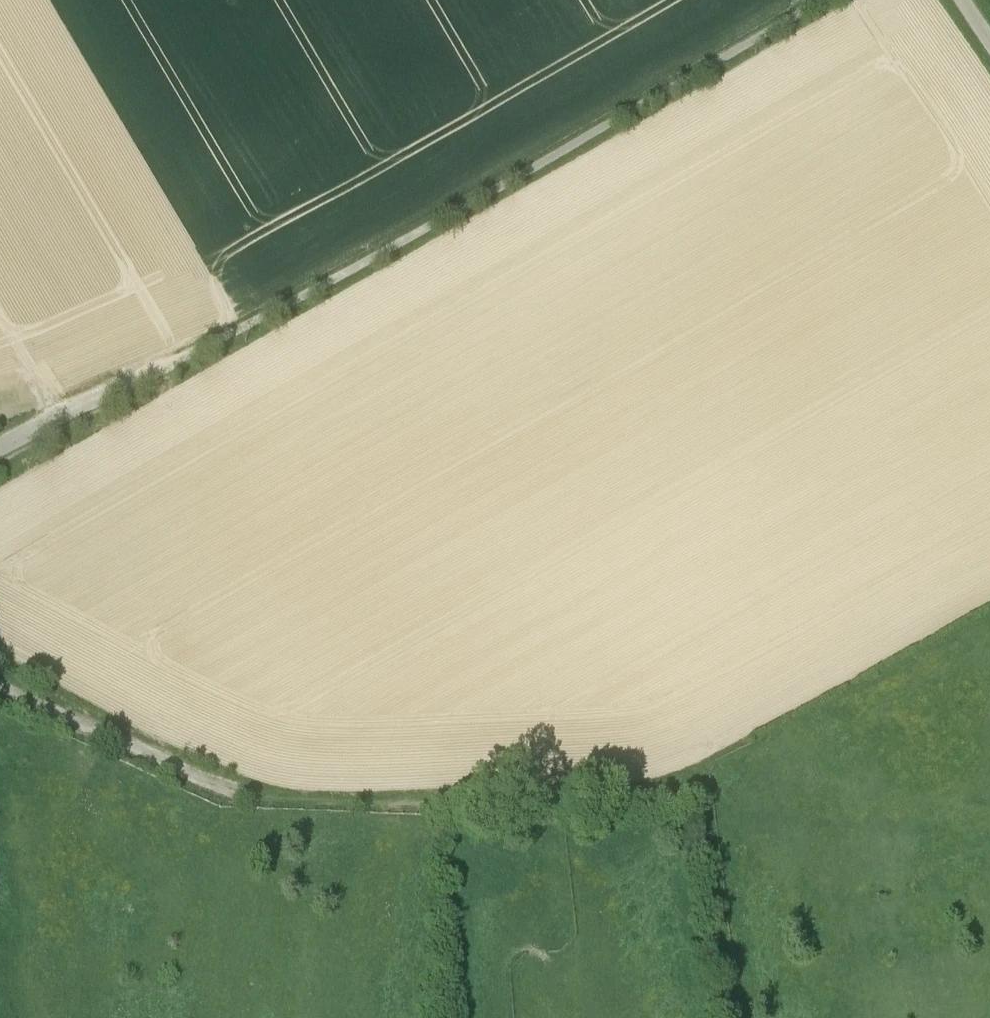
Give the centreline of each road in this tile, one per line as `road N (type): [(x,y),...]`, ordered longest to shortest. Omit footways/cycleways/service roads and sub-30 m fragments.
road 1 (track): [(820,0),(480,198),(0,448)]

